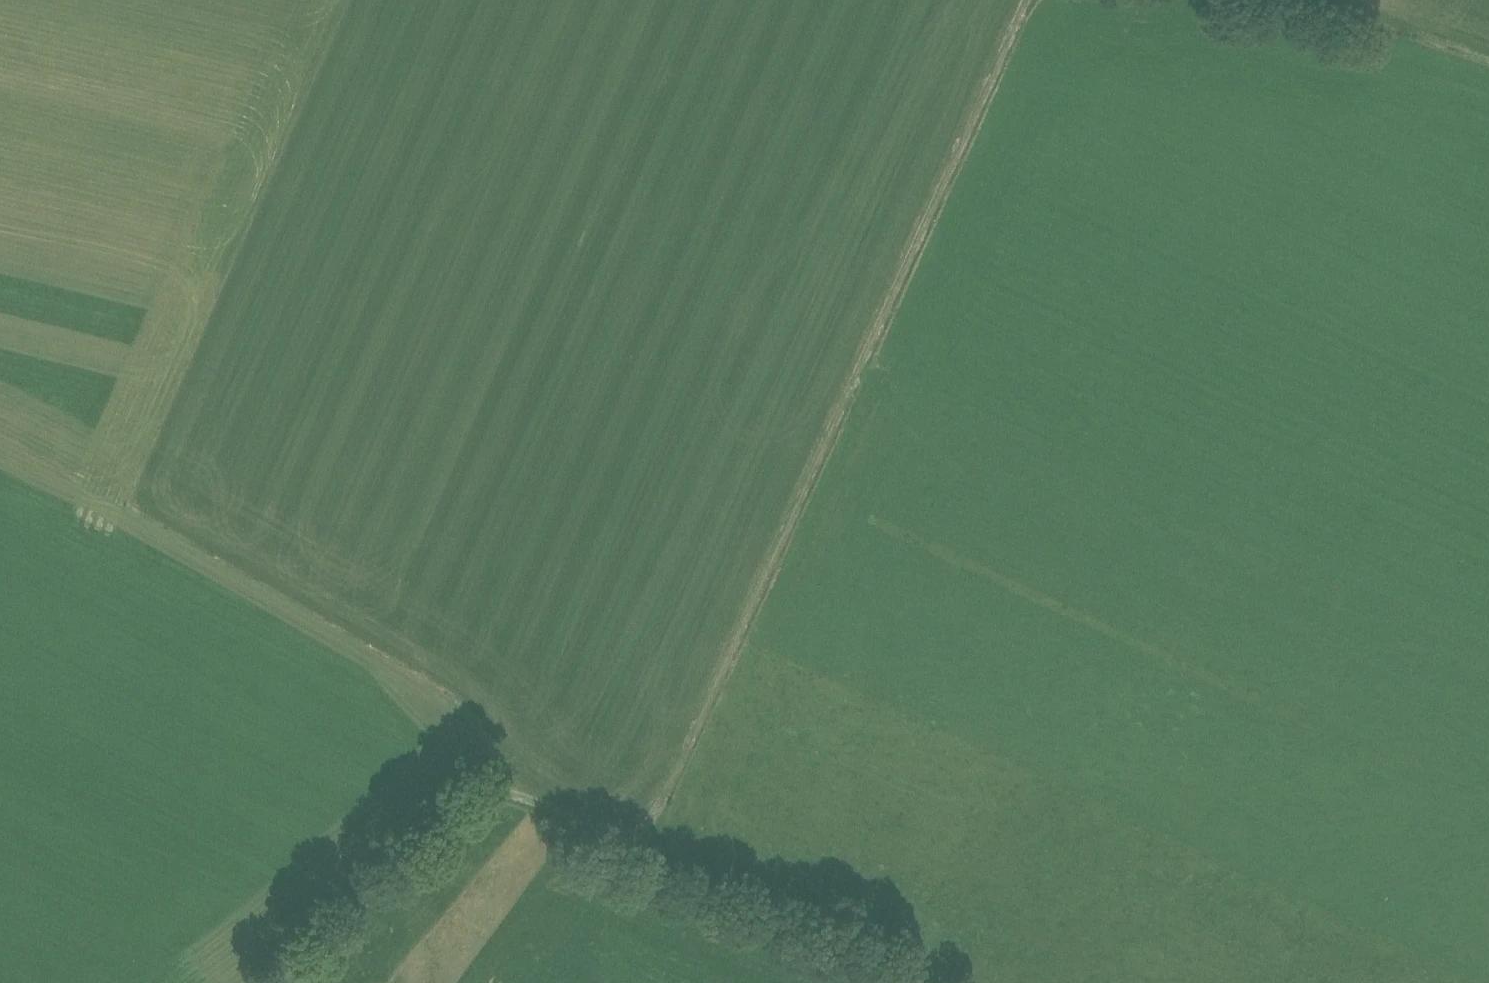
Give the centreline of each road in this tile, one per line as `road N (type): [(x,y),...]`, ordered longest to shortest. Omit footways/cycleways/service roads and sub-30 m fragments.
road 1 (track): [(293,961),(493,788),(567,812),(628,821),(659,802),(1027,0)]

